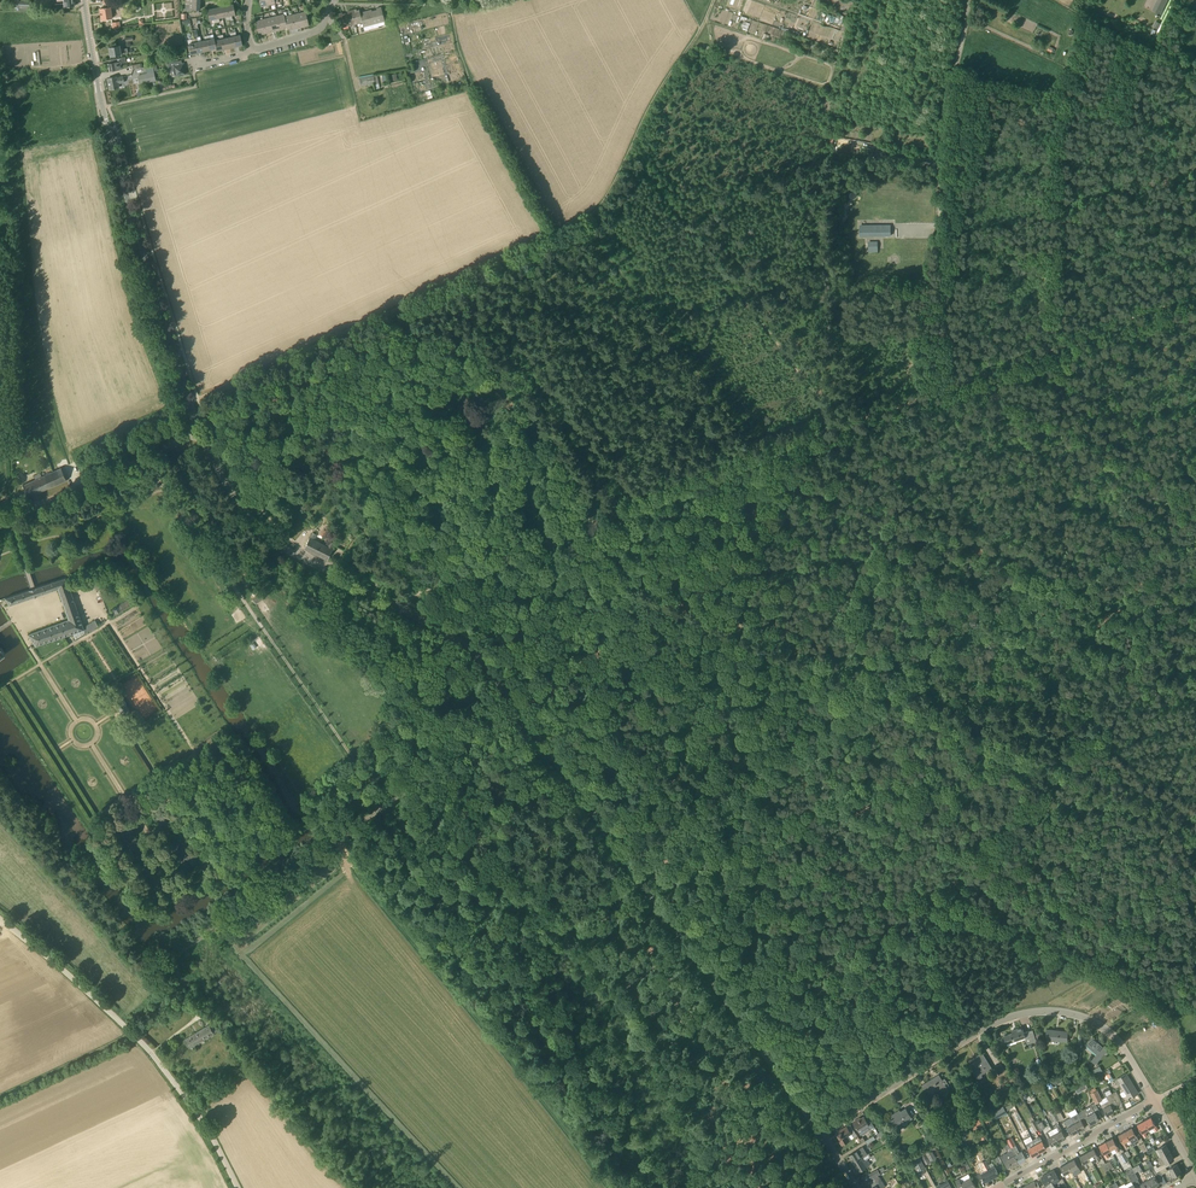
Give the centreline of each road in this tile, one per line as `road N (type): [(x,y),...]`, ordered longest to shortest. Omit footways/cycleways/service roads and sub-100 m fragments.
road 1 (tertiary): [(820,1130),(489,667),(462,644),(268,536),(198,433)]
road 2 (track): [(711,0),(589,220),(198,398)]
road 3 (track): [(143,458),(387,805),(520,711)]
road 4 (track): [(886,699),(573,905),(553,908),(499,943)]
road 5 (tertiary): [(198,433),(103,107),(85,0)]
road 6 (track): [(785,96),(642,167),(592,243),(463,343)]
road 7 (residential): [(1155,1102),(1116,1038),(1073,1012),(1042,1011),(986,1026),(820,1130)]
road 8 (track): [(1035,764),(938,879),(819,903),(765,783)]
road 9 (track): [(820,402),(818,159),(685,224)]
road 10 (track): [(545,544),(886,699)]
road 11 (track): [(1169,305),(1185,200),(1034,233),(957,267),(942,292)]
road 12 (unclassified): [(239,1187),(195,1108),(146,1046),(0,921)]
road 13 (track): [(886,699),(1042,597),(1195,544)]
road 14 (track): [(886,699),(1195,835)]
road 15 (track): [(545,544),(840,429)]
road 16 (track): [(642,167),(820,402)]
road 17 (track): [(757,460),(592,243)]
road 18 (track): [(387,805),(175,957)]
road 19 (track): [(1035,764),(1195,577)]
road 20 (track): [(968,380),(1195,295)]
road 21 (unclassified): [(939,232),(940,152),(969,0)]
road 22 (track): [(638,506),(499,317)]
road 23 (track): [(992,392),(1195,499)]
road 24 (unclassified): [(0,523),(198,433)]
road 25 (track): [(625,490),(827,412)]
road 26 (track): [(997,625),(1195,696)]
road 27 (track): [(673,601),(520,711)]
road 28 (residential): [(999,1187),(1155,1102)]
road 29 (track): [(402,598),(545,544)]
road 30 (track): [(959,383),(939,232)]
road 31 (track): [(992,392),(1134,338)]
road 32 (track): [(133,1034),(0,1096)]
road 33 (track): [(840,429),(959,383)]

